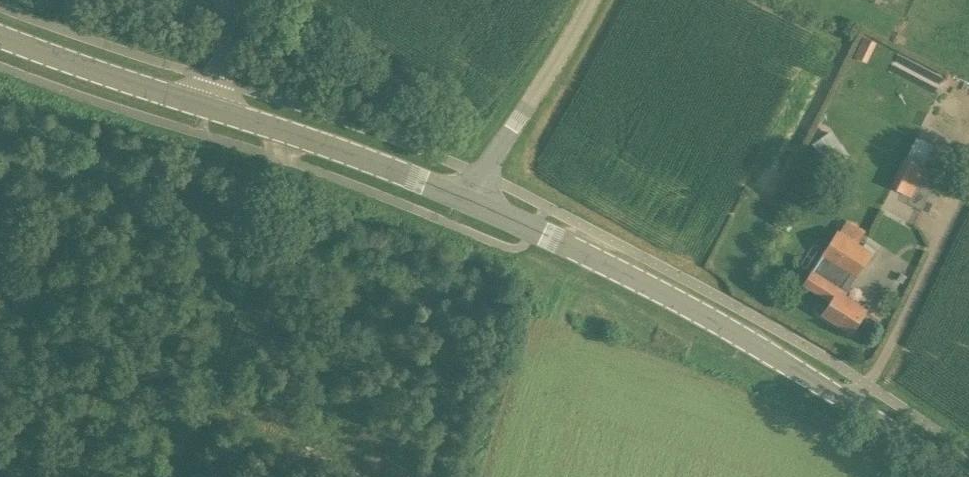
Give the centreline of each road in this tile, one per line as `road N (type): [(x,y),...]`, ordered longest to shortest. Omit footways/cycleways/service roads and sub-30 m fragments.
road 1 (tertiary): [(964,476),(725,327),(474,201)]
road 2 (track): [(289,133),(184,476)]
road 3 (tertiary): [(474,201),(209,108)]
road 4 (track): [(0,169),(88,168),(261,227)]
road 5 (unclassified): [(474,201),(591,0)]
road 6 (tertiary): [(209,108),(0,37)]

